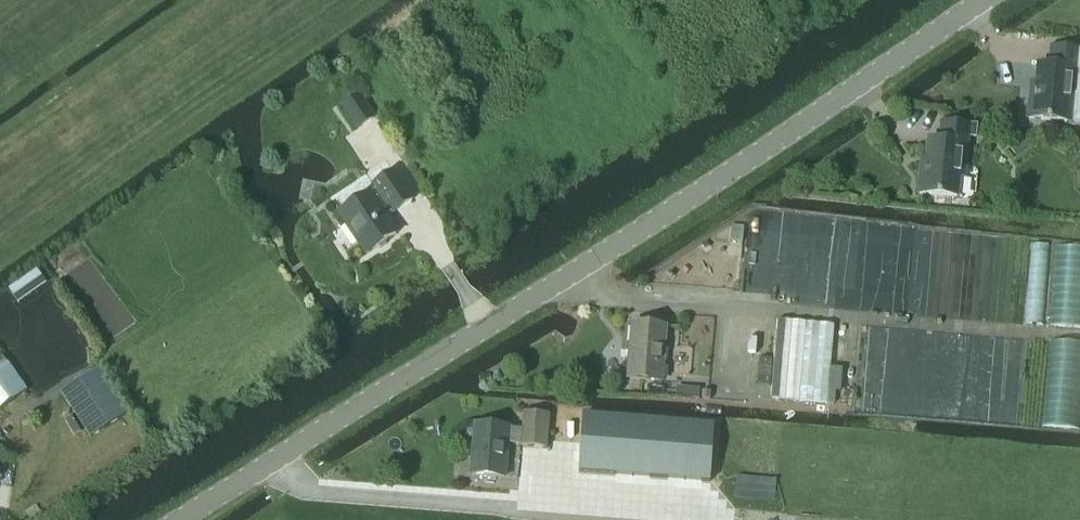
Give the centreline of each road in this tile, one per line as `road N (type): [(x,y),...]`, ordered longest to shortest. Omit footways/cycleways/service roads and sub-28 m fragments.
road 1 (tertiary): [(187,519),(984,0)]

